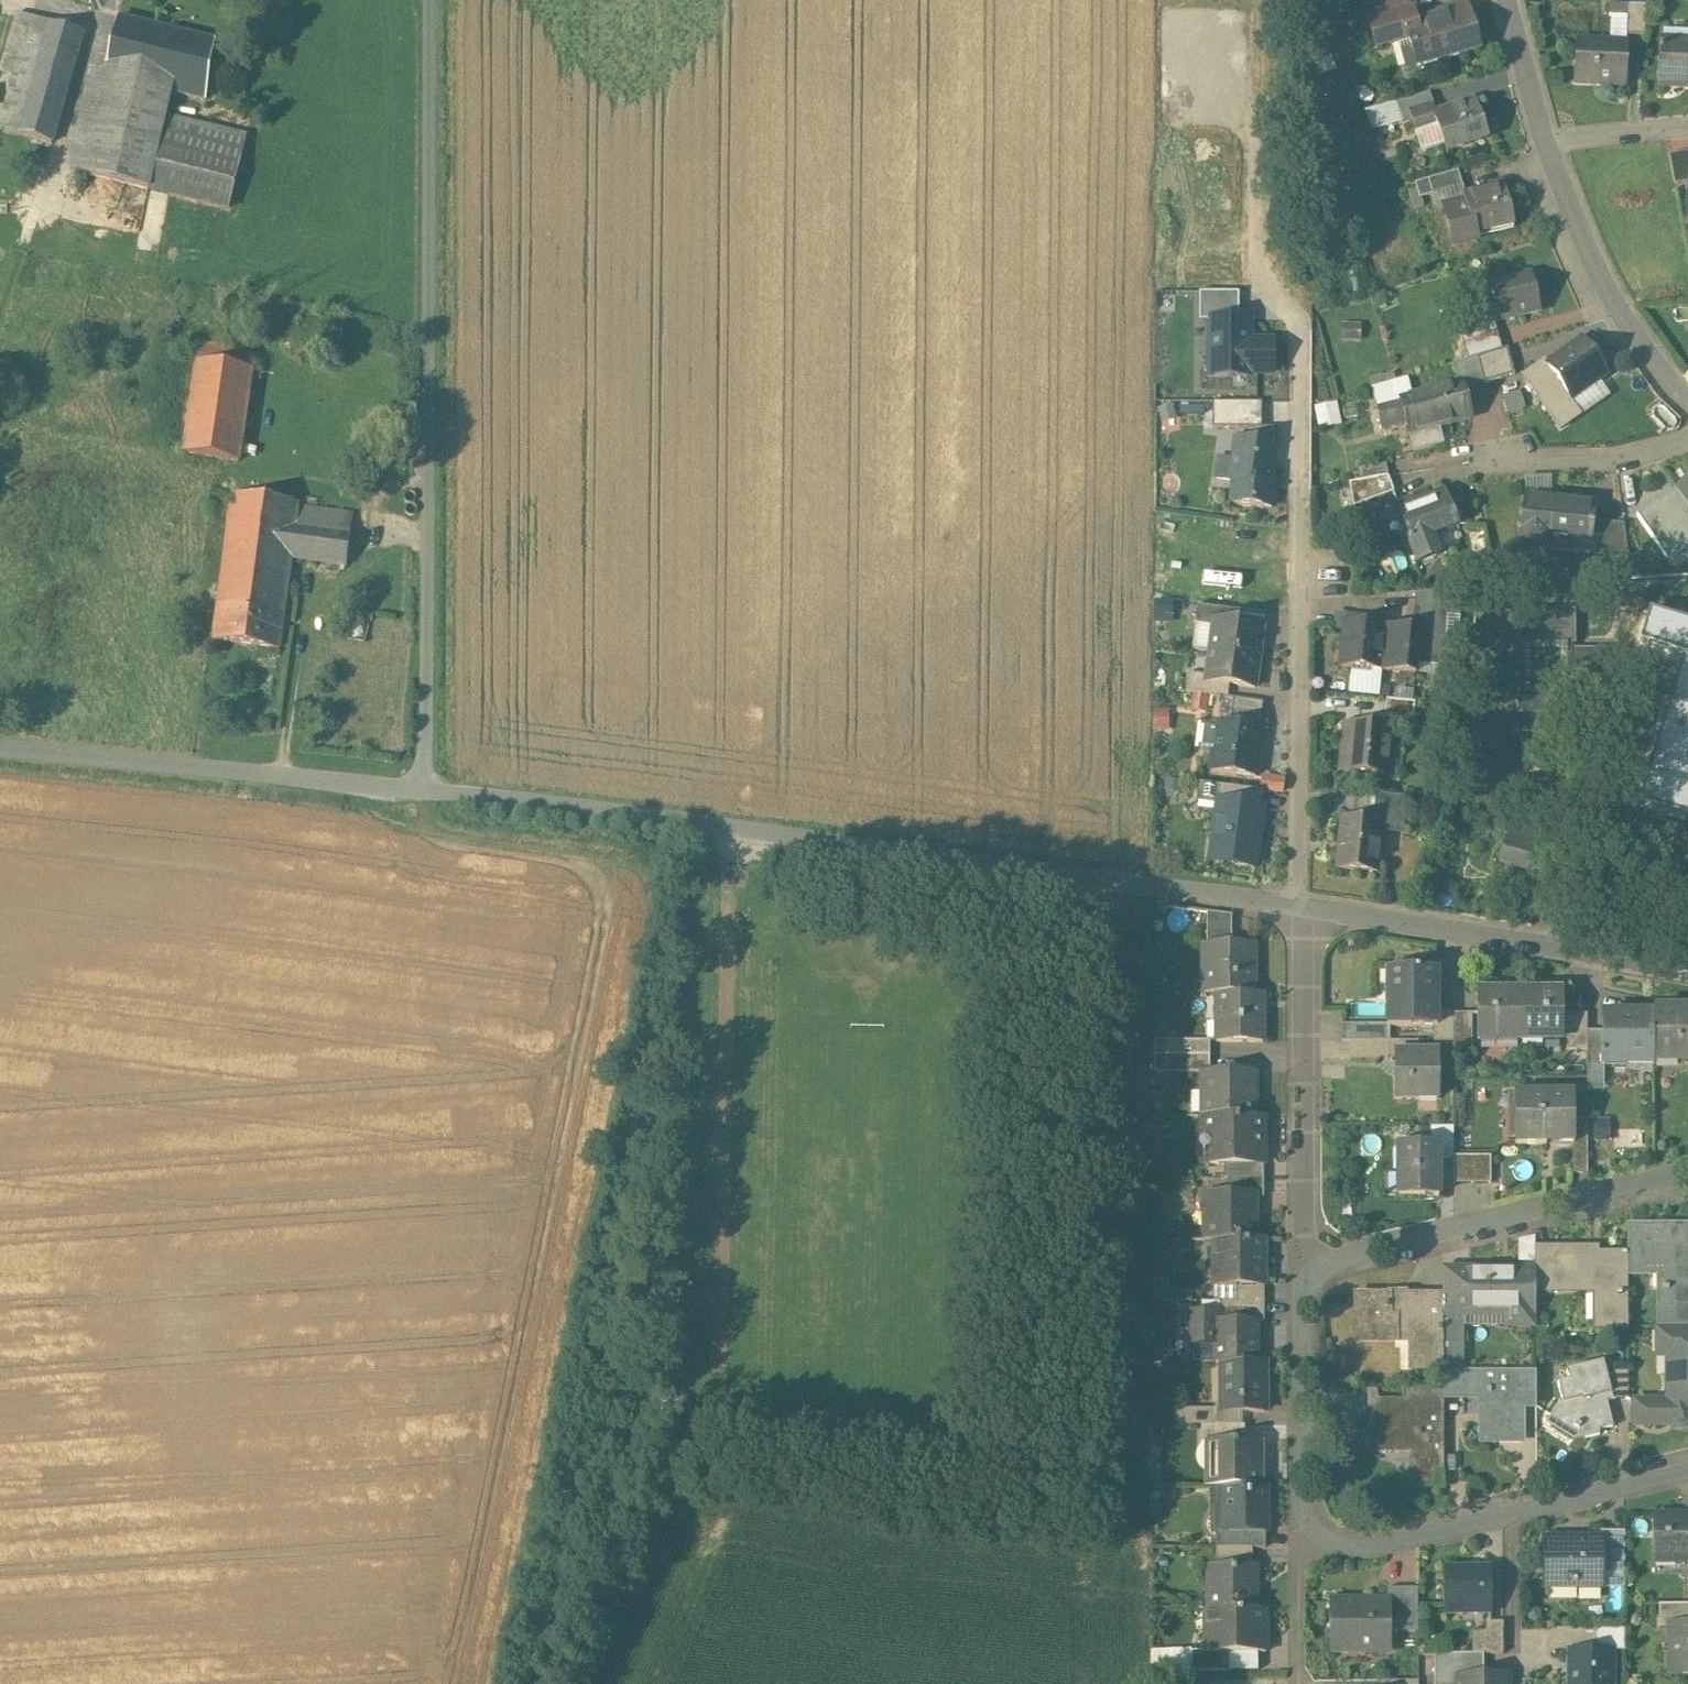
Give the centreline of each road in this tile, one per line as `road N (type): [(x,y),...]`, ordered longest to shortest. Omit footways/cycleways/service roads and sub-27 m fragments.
road 1 (residential): [(1264,126),(1258,278),(1296,320),(1301,907)]
road 2 (unclassified): [(422,788),(433,0)]
road 3 (unclassified): [(422,788),(1167,888)]
road 4 (residential): [(1304,1268),(1305,1523),(1332,1541),(1366,1548),(1687,1472)]
road 5 (unclassified): [(0,747),(422,788)]
road 6 (residential): [(1304,1268),(1687,1172)]
road 7 (residential): [(1301,907),(1687,963)]
road 8 (residential): [(1301,907),(1304,1268)]
road 9 (residential): [(1687,398),(1651,357),(1580,244),(1542,141)]
road 10 (residential): [(1687,442),(1615,460),(1488,465)]
road 11 (residential): [(1542,141),(1505,0)]
road 12 (residential): [(1542,141),(1687,131)]
road 13 (residential): [(1167,888),(1301,907)]

